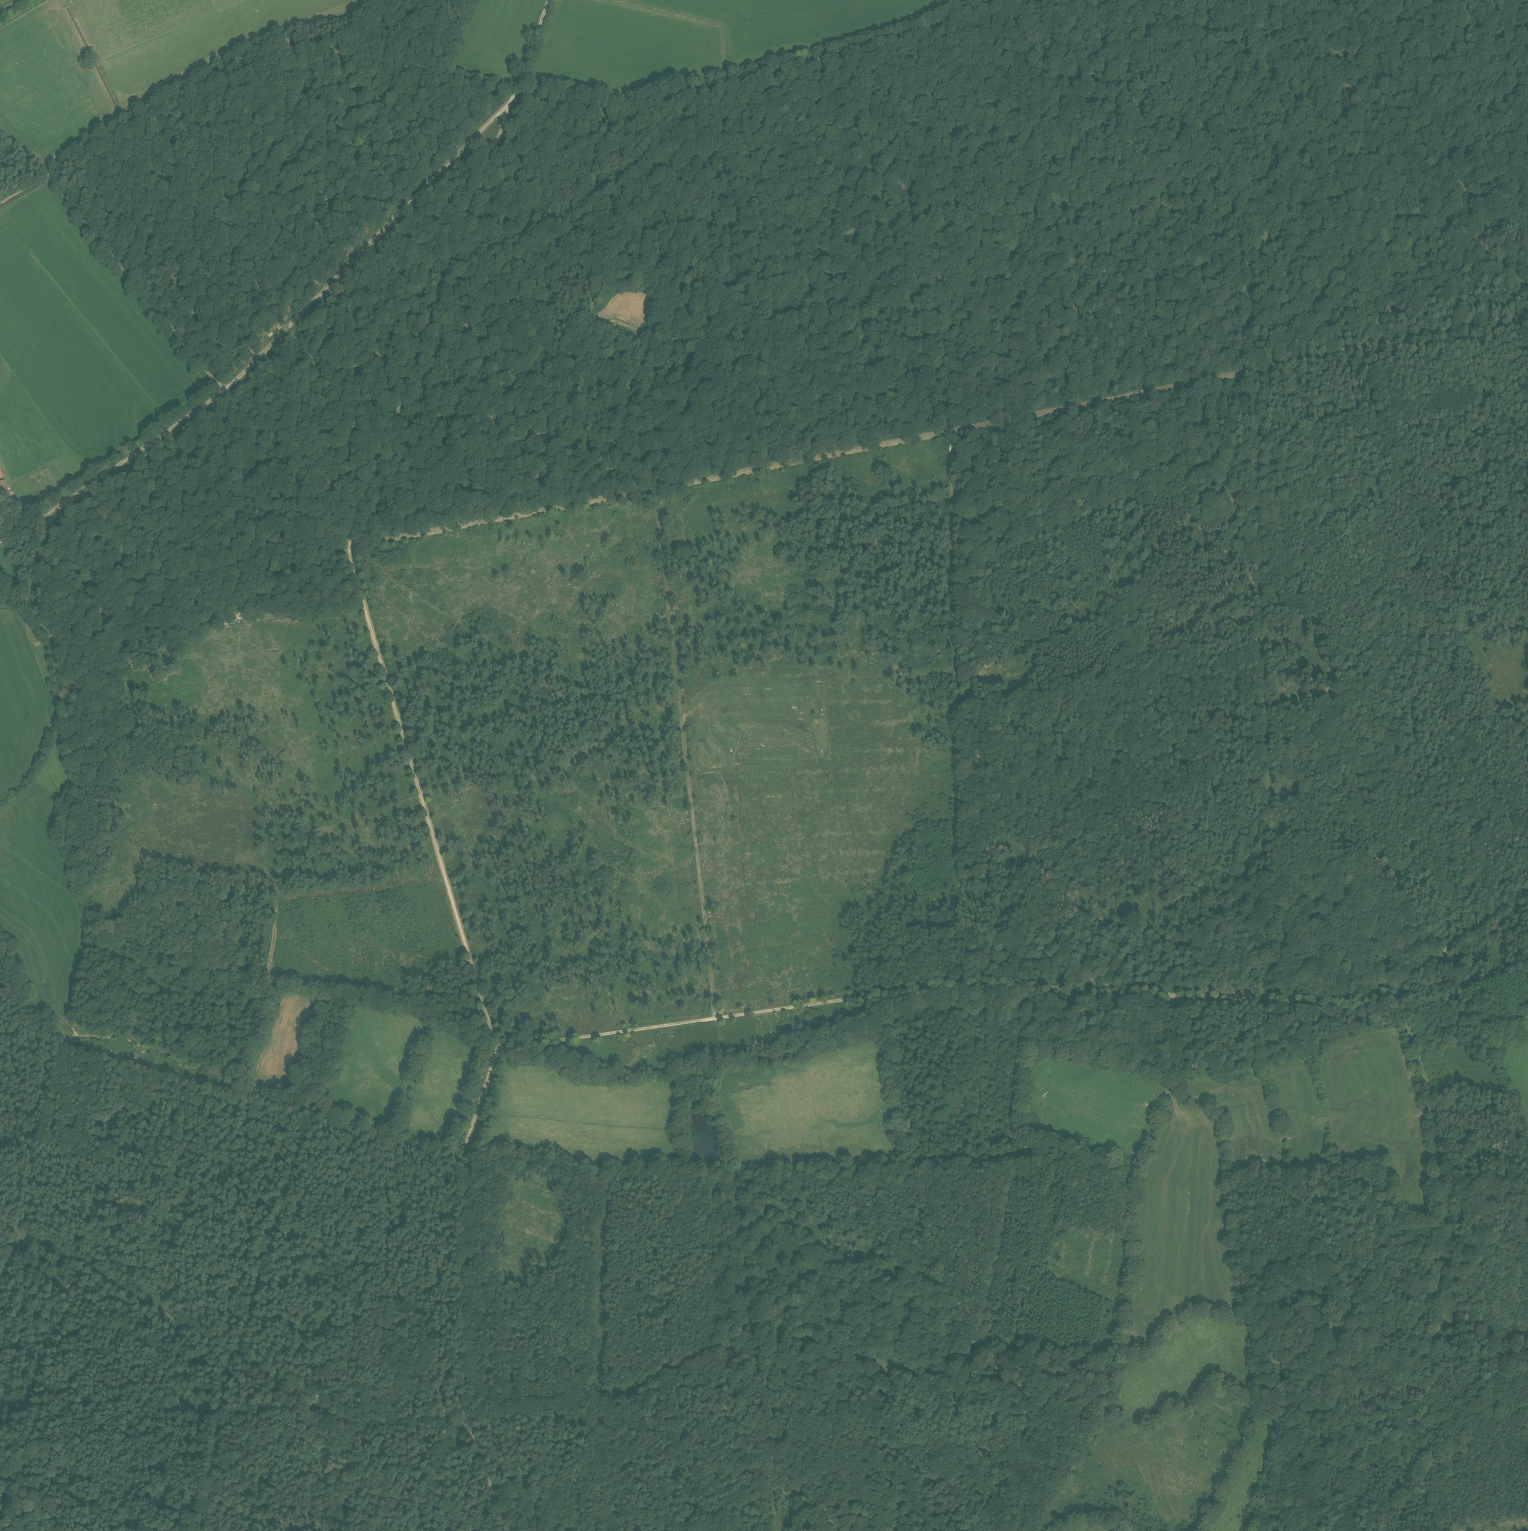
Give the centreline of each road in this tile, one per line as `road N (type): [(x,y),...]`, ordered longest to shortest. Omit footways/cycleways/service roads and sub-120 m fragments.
road 1 (track): [(350,546),(1527,312)]
road 2 (track): [(510,1530),(478,1441),(459,1340),(470,1128),(497,1041),(350,546)]
road 3 (track): [(43,168),(273,32),(505,97),(617,110),(826,57)]
road 4 (track): [(774,1530),(751,1328),(602,1393),(471,1404)]
road 5 (track): [(350,546),(388,315),(501,102)]
road 6 (track): [(1527,297),(1181,0)]
road 7 (track): [(0,1226),(24,1230),(349,1424),(376,1420)]
road 8 (track): [(313,1117),(234,1356),(201,1530)]
road 9 (track): [(222,394),(501,102)]
road 10 (track): [(928,432),(826,57)]
road 11 (track): [(0,137),(43,168),(222,394)]
road 12 (track): [(0,541),(222,394)]
road 13 (track): [(826,57),(900,40),(996,0)]
road 14 (track): [(439,1470),(471,1404),(376,1420)]

